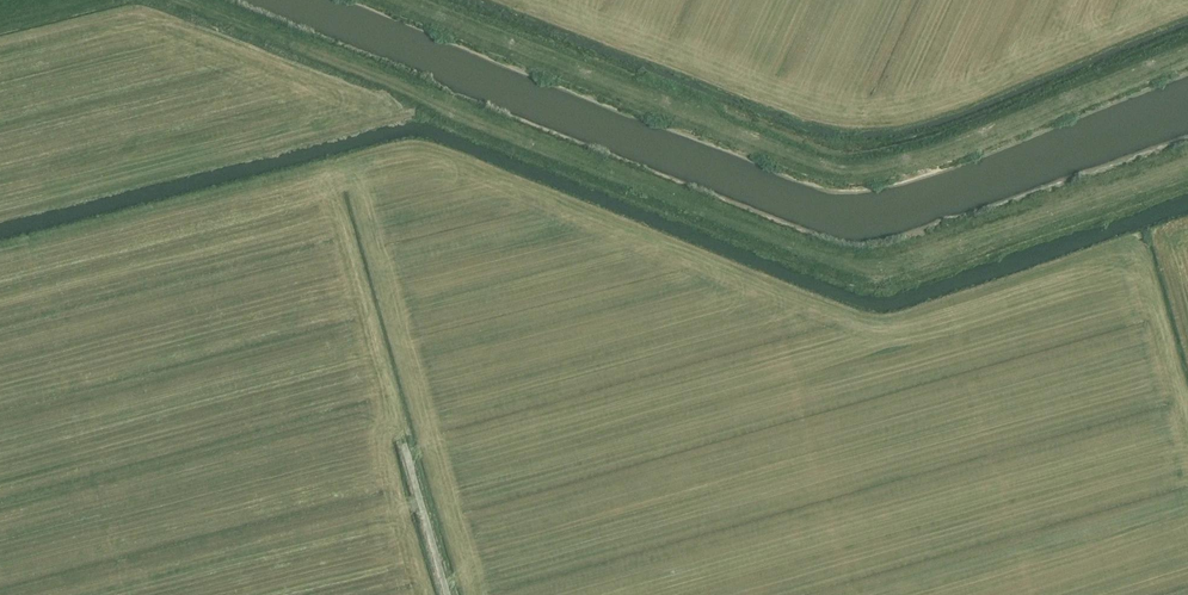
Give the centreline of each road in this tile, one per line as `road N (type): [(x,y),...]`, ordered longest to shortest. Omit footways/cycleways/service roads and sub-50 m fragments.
road 1 (track): [(1187,169),(905,267),(862,274),(173,0)]
road 2 (track): [(1187,48),(919,149),(858,160),(803,155),(403,0)]

